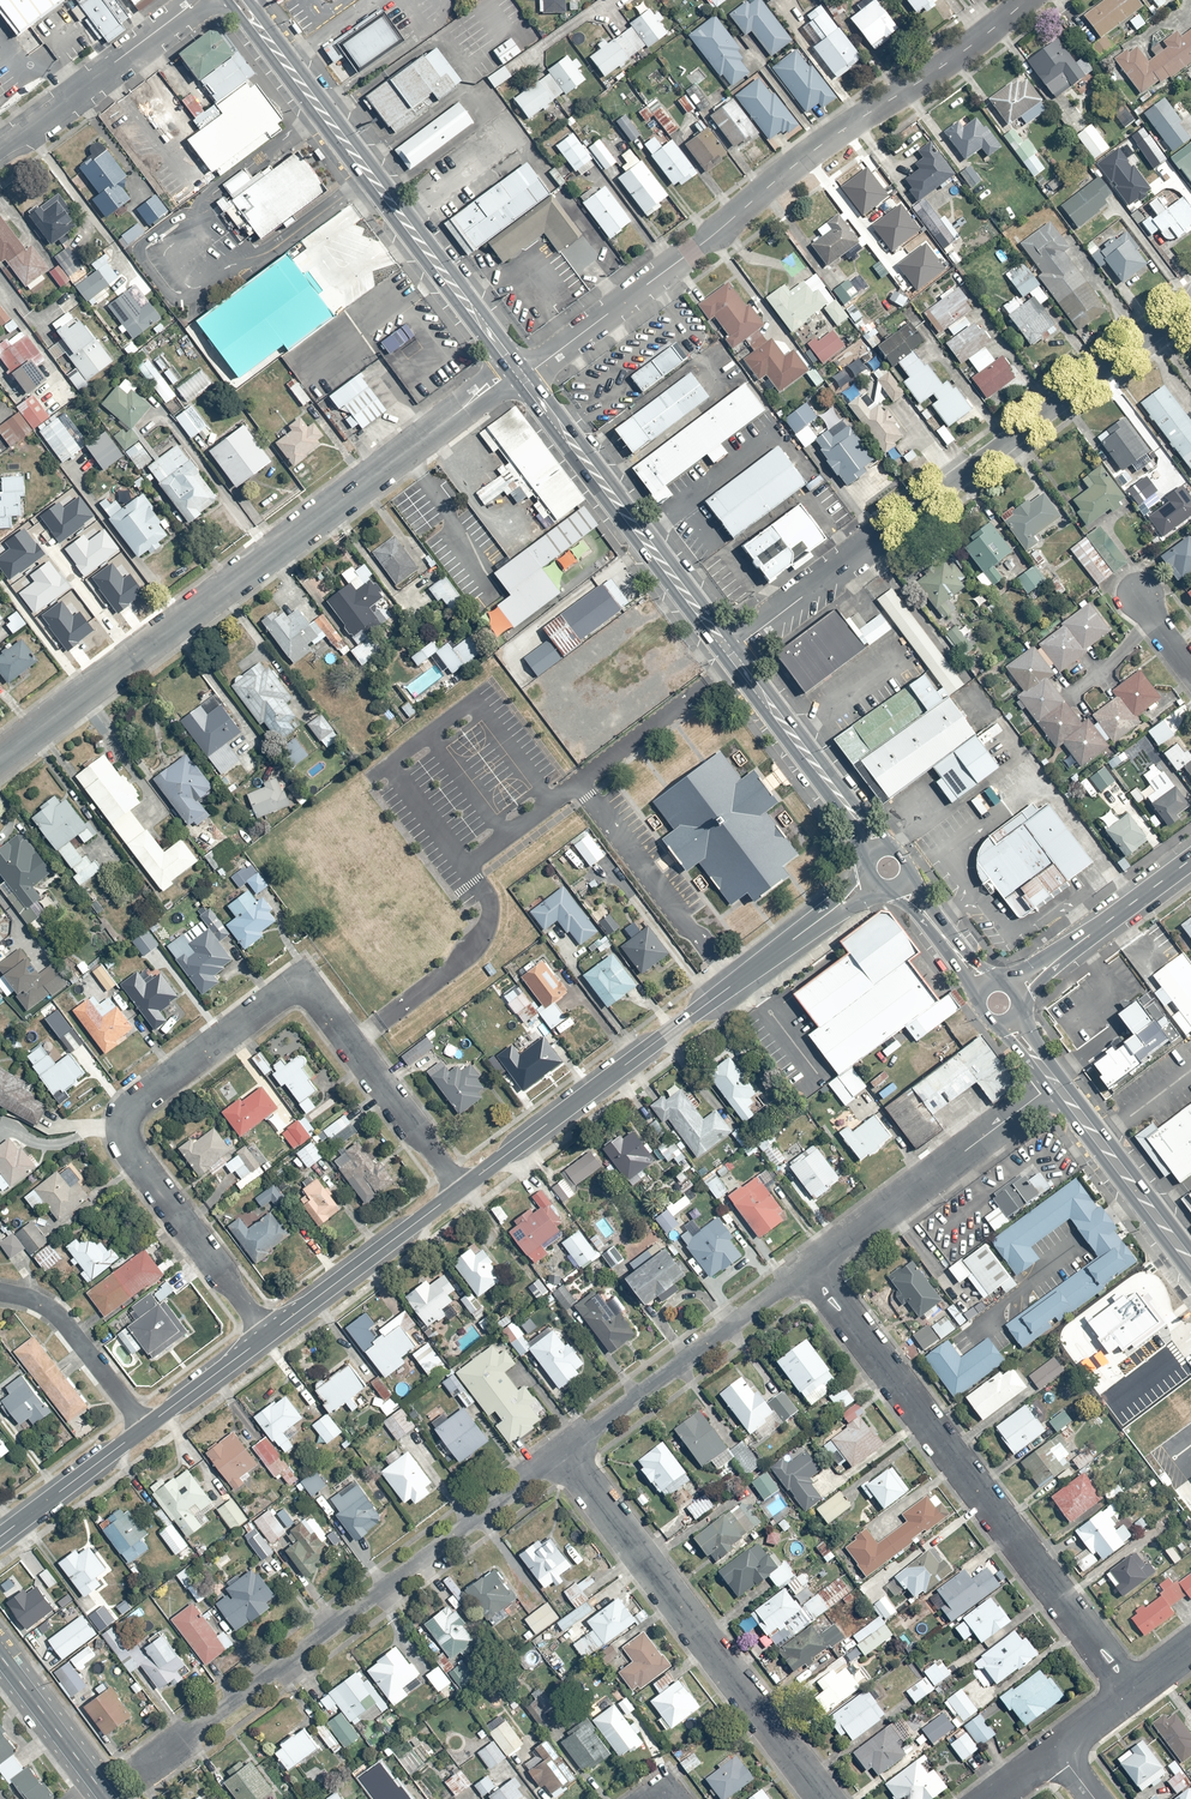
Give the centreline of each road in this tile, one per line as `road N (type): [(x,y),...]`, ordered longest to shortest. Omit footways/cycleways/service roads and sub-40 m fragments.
road 1 (residential): [(266,1335),(131,1152),(124,1126),(132,1106),(302,980),(461,1188)]
road 2 (residential): [(510,378),(0,755)]
road 3 (residential): [(528,372),(1022,0)]
road 4 (residential): [(1190,302),(733,647)]
road 5 (residential): [(139,1771),(565,1453)]
road 6 (residential): [(1132,1690),(810,1268)]
road 7 (residential): [(461,1188),(870,881)]
road 8 (secondary): [(510,378),(226,0)]
road 9 (secondary): [(249,0),(528,372)]
road 10 (residential): [(828,1798),(565,1453)]
road 11 (secondary): [(720,652),(510,378)]
road 12 (secondary): [(528,372),(733,647)]
road 13 (residential): [(565,1453),(810,1268)]
road 14 (residential): [(810,1268),(1048,1086)]
road 15 (secondary): [(1014,1012),(1190,1246)]
road 16 (secondary): [(878,851),(720,652)]
road 17 (secondary): [(733,647),(885,849)]
road 18 (residential): [(0,148),(197,0)]
road 19 (residential): [(266,1335),(461,1188)]
road 20 (secondary): [(1190,1272),(1048,1086)]
road 21 (tertiary): [(1190,859),(1011,989)]
road 22 (residential): [(0,1294),(49,1308),(145,1428)]
road 23 (residential): [(0,1536),(145,1428)]
road 24 (secondary): [(108,1798),(0,1655)]
road 25 (residential): [(145,1428),(266,1335)]
road 26 (secondary): [(985,988),(901,885)]

